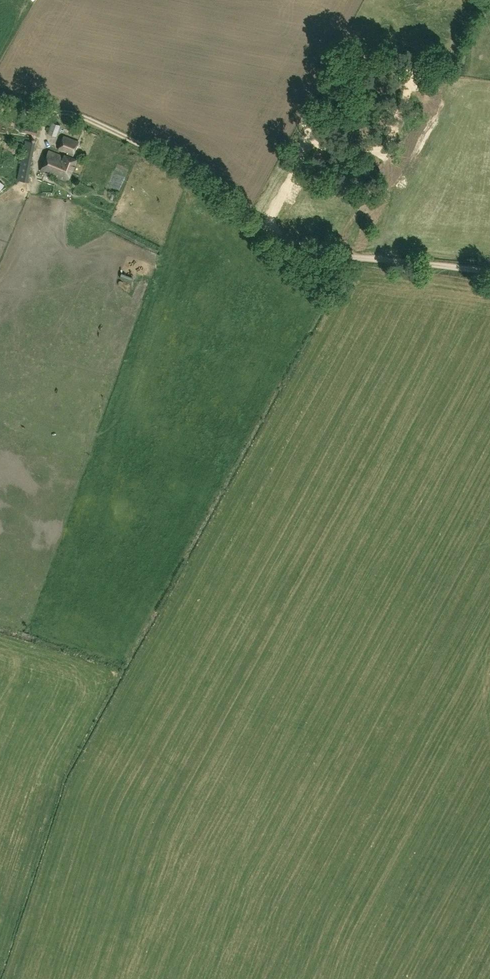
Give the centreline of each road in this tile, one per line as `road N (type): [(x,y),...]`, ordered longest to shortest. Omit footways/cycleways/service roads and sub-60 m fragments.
road 1 (track): [(489,272),(356,257),(275,236),(189,170),(74,113),(0,108)]

